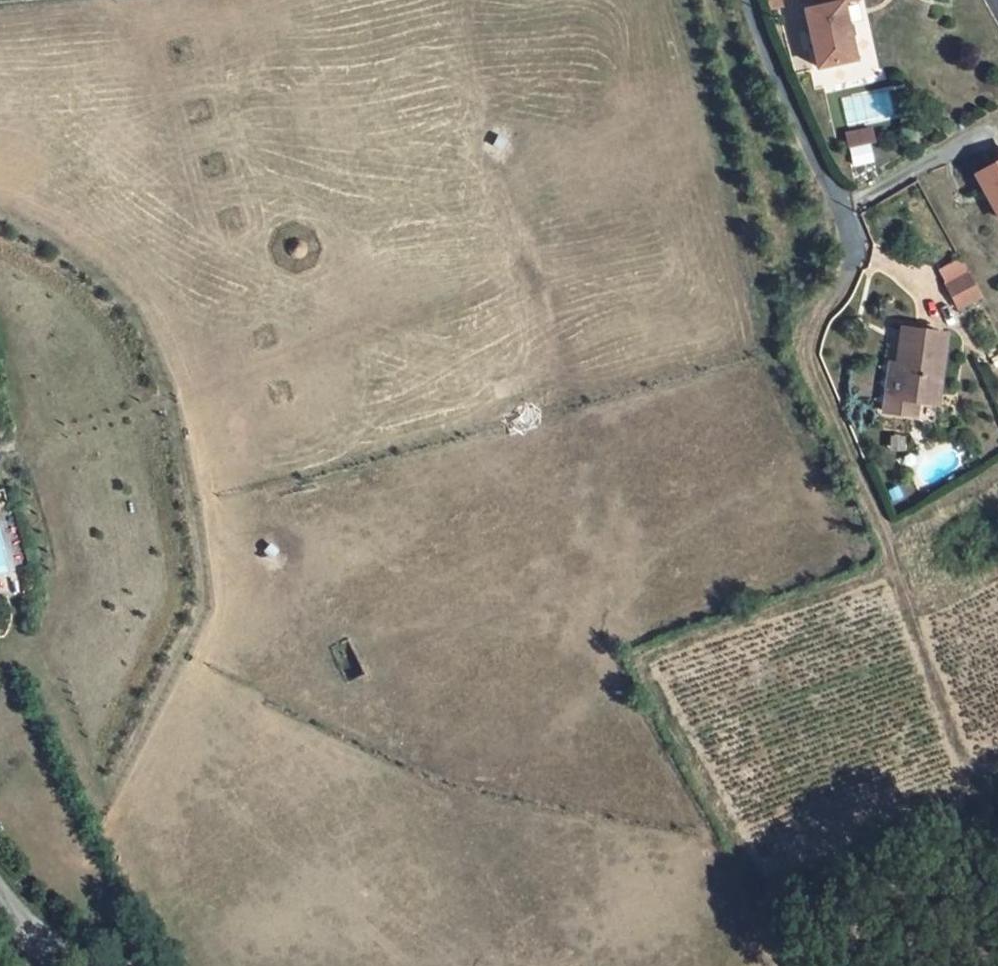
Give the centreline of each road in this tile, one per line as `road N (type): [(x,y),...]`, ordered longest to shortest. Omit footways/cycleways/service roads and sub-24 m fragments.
road 1 (track): [(805,327),(908,603)]

